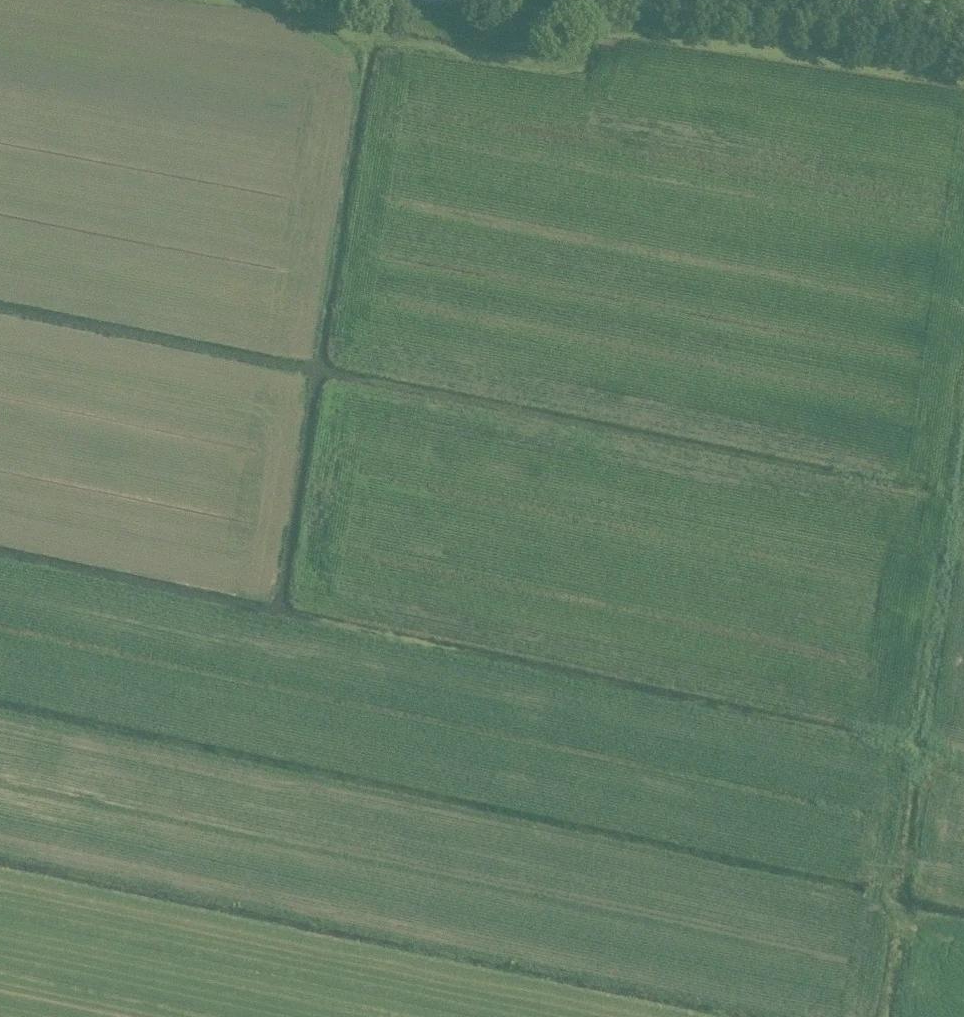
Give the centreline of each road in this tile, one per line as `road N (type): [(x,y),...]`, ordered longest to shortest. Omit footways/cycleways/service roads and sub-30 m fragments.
road 1 (unclassified): [(963,17),(843,0)]

